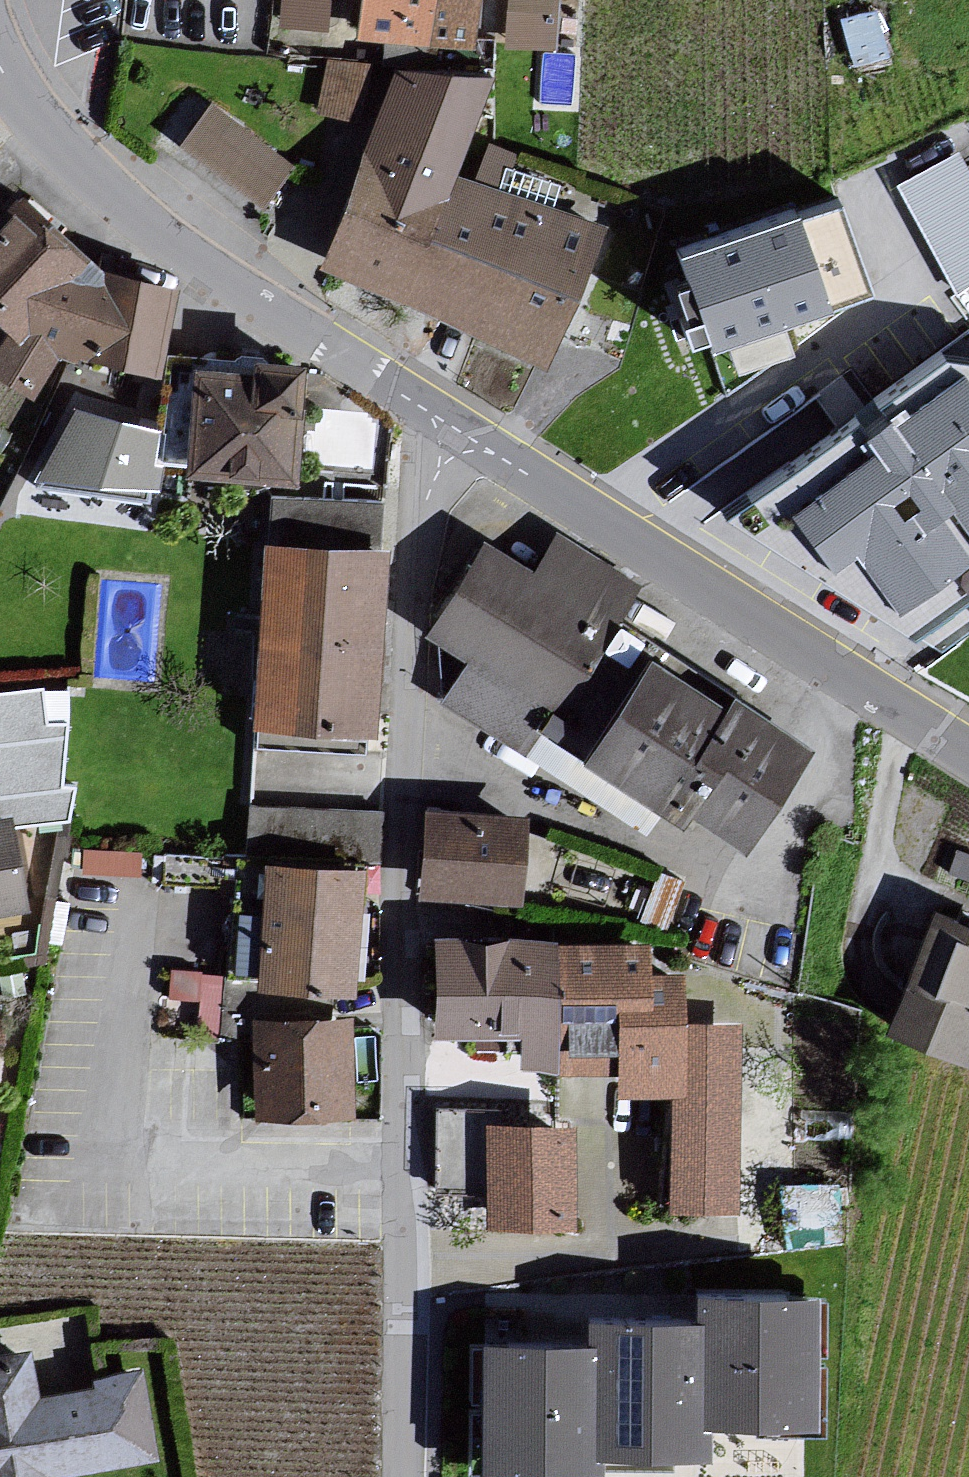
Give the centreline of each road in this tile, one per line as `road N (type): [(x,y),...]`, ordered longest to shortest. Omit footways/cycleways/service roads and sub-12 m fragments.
road 1 (residential): [(405,1476),(406,749),(427,491),(453,429)]
road 2 (residential): [(968,757),(453,429)]
road 3 (residential): [(453,429),(176,247),(105,191),(0,66)]

